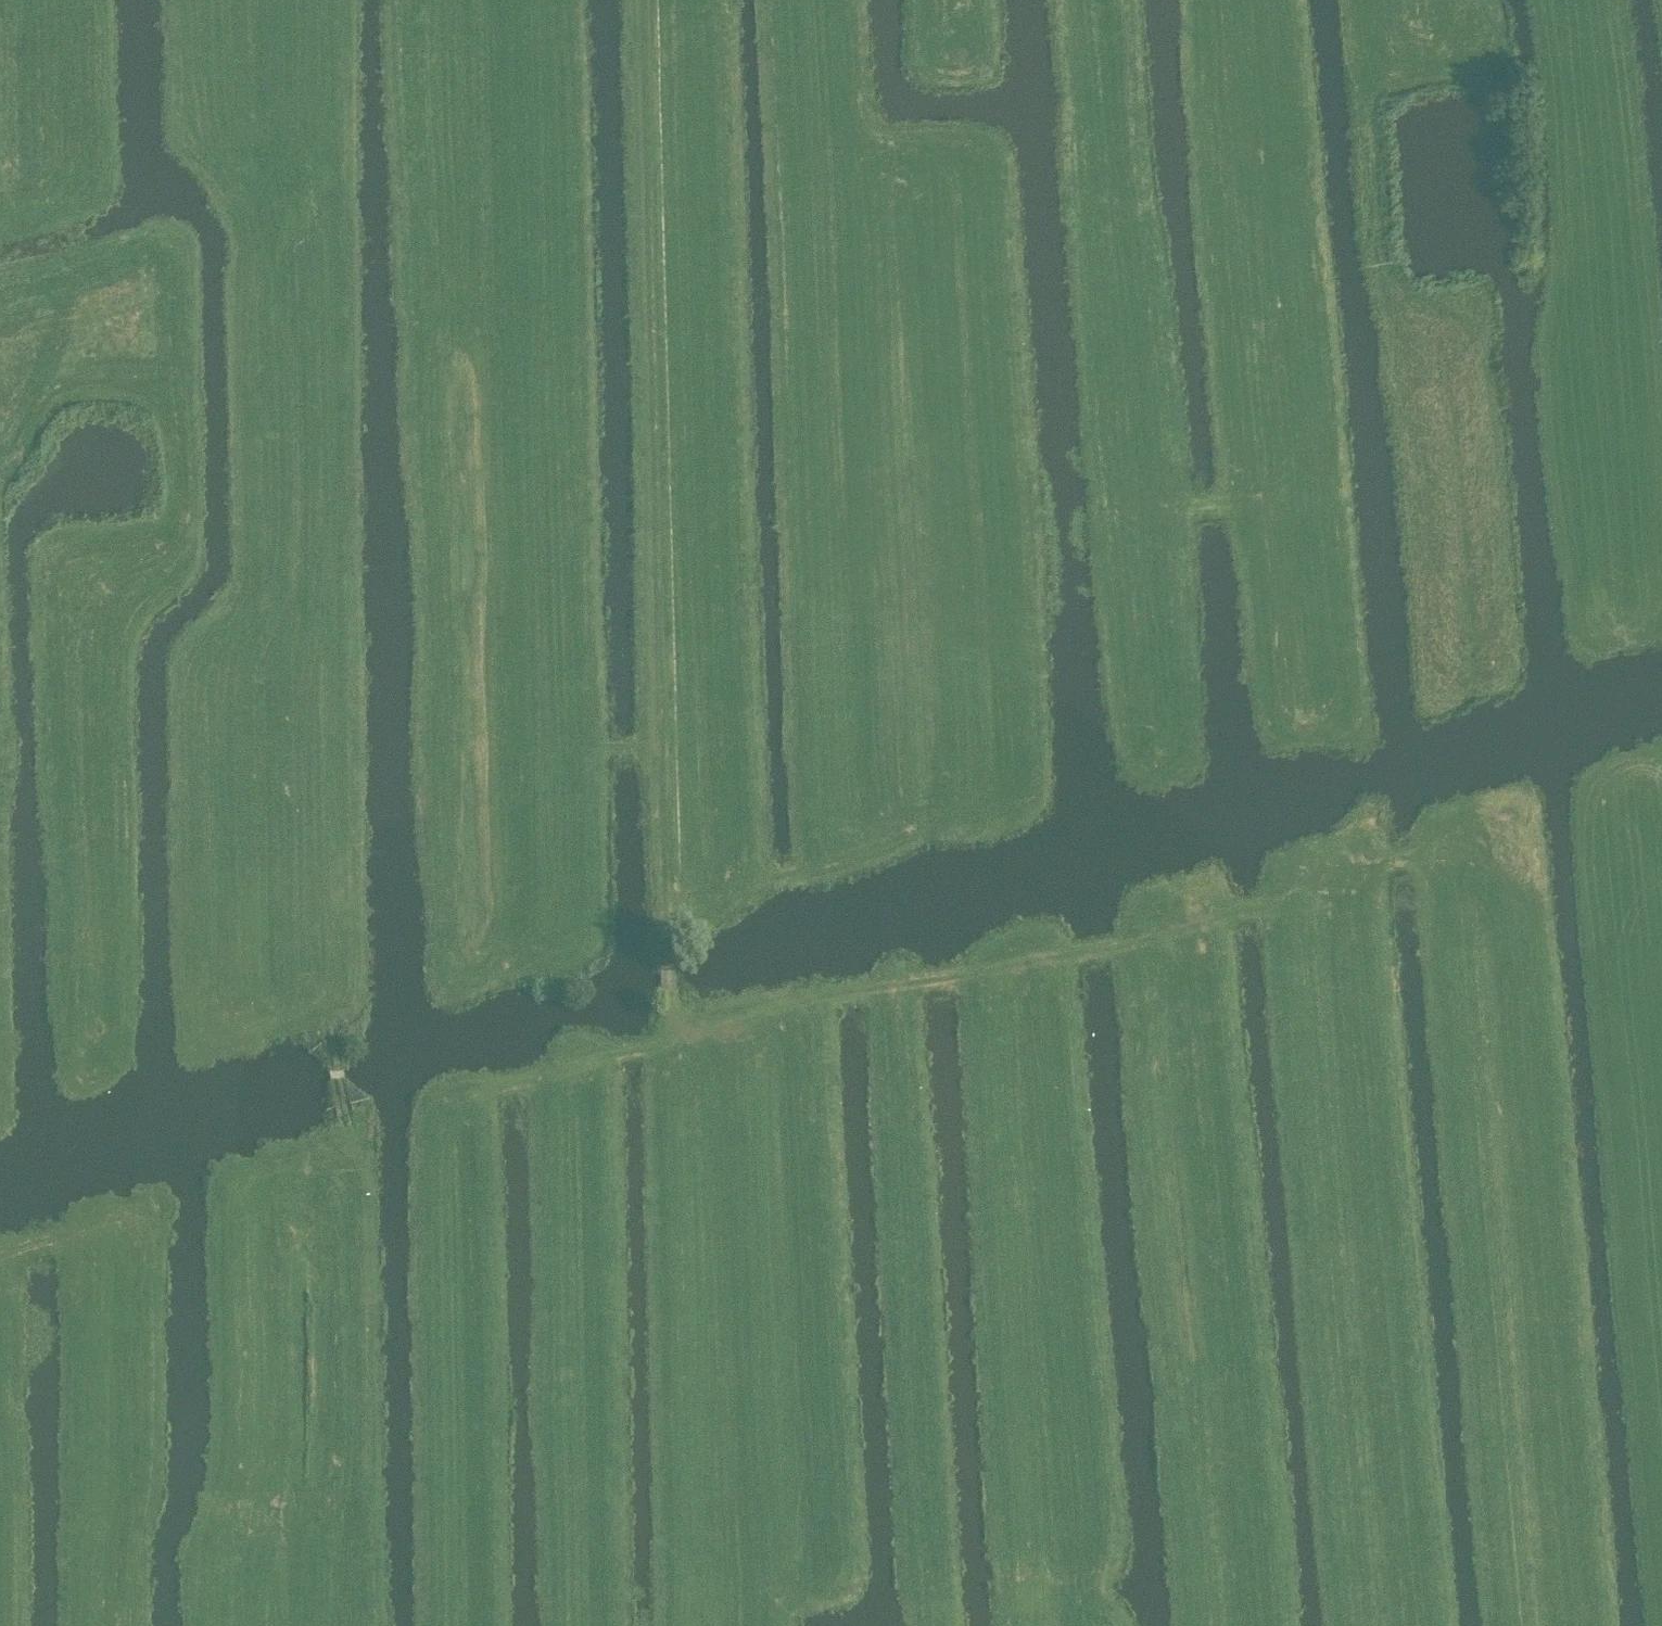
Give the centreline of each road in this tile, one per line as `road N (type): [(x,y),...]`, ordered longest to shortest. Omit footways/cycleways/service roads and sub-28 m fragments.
road 1 (track): [(673,1039),(645,0)]

